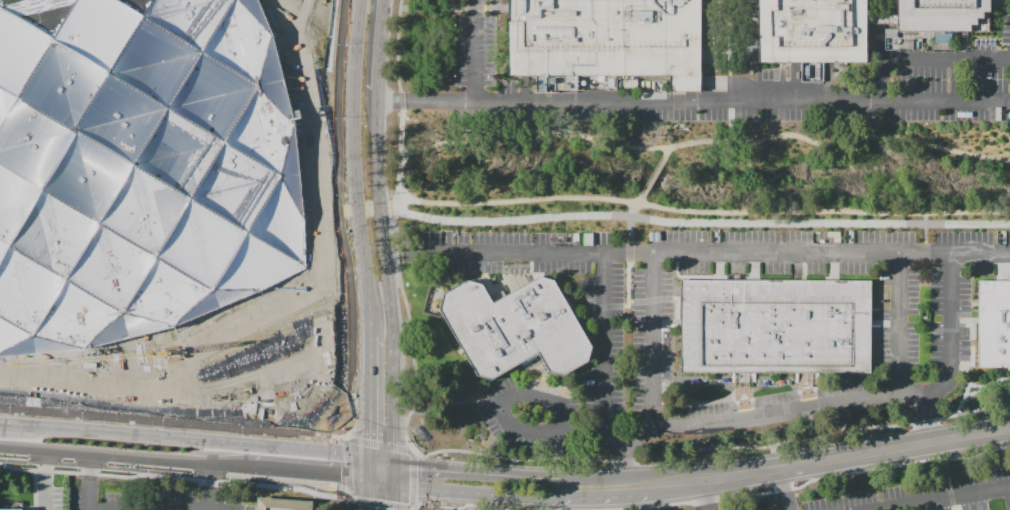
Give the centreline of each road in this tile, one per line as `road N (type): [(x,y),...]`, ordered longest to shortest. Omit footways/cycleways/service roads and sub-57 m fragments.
road 1 (secondary): [(392,459),(378,74)]
road 2 (residential): [(646,487),(1009,429)]
road 3 (secondary): [(368,456),(5,423)]
road 4 (secondary): [(359,0),(352,148),(368,318)]
road 5 (secondary): [(0,445),(237,466)]
road 6 (residential): [(392,480),(564,496)]
road 7 (residential): [(564,474),(392,459)]
road 8 (secondary): [(368,318),(368,456)]
road 9 (secondary): [(237,466),(368,477)]

